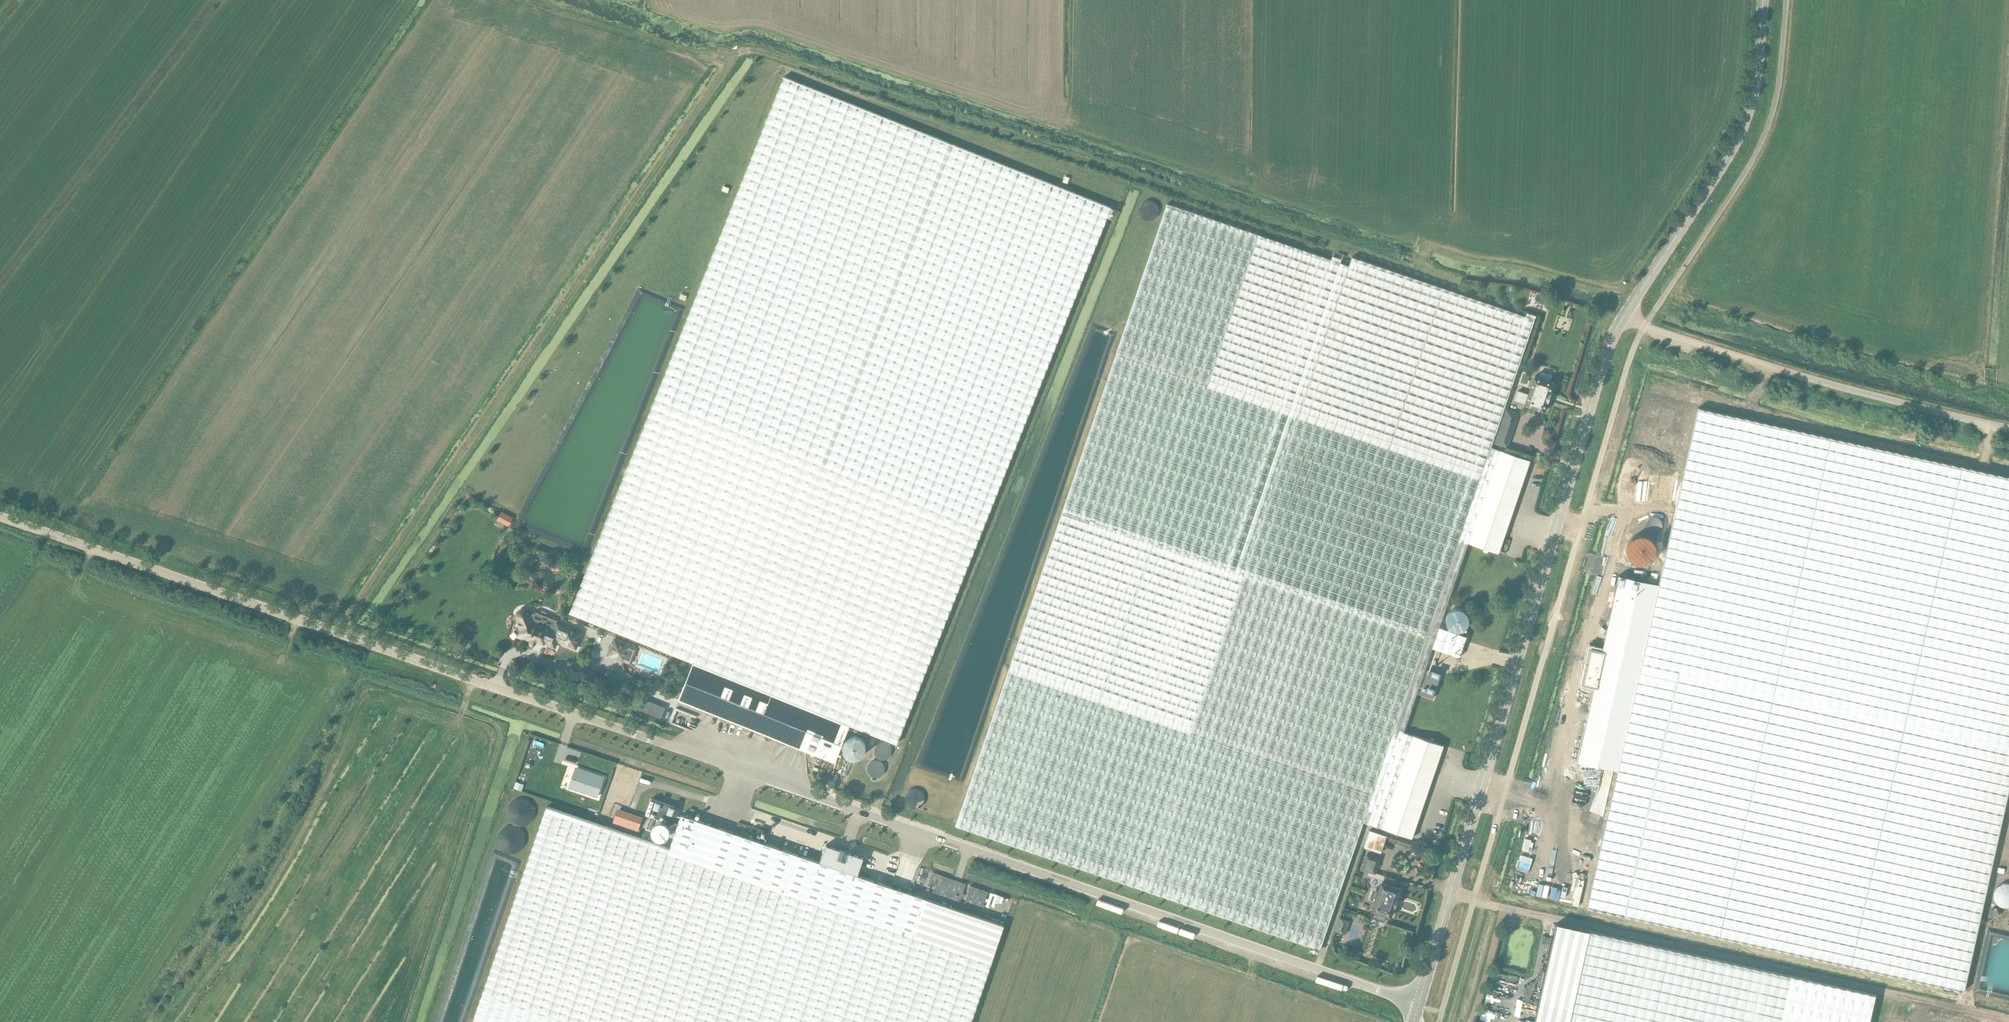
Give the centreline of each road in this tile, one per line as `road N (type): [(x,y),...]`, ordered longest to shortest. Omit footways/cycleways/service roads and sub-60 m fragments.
road 1 (unclassified): [(1419,1006),(0,519)]
road 2 (tertiary): [(1419,1006),(1616,328),(1742,132),(1757,76),(1763,0)]
road 3 (track): [(2008,428),(1764,365),(1622,318)]

